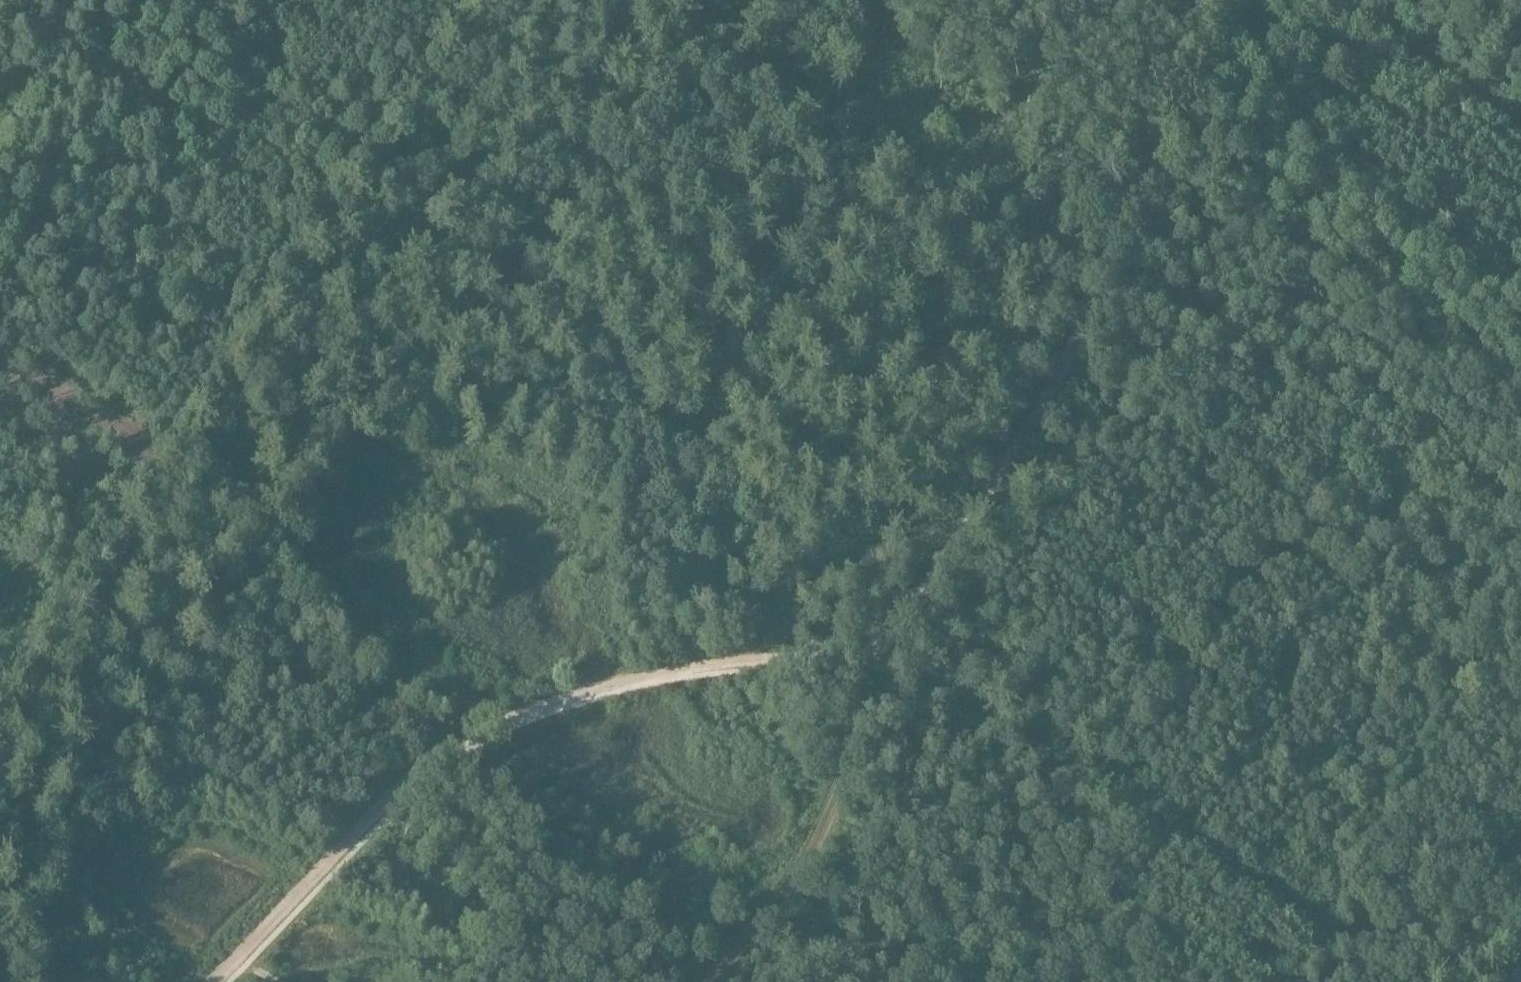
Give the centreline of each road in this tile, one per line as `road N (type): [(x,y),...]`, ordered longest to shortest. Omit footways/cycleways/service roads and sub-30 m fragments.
road 1 (track): [(213,981),(401,787),(477,732),(563,696),(696,664),(885,659)]
road 2 (track): [(1246,0),(1225,59),(1108,250),(1065,367),(885,659)]
road 3 (track): [(885,659),(1326,935),(1372,943),(1520,918)]
road 4 (track): [(885,659),(797,871),(774,910),(703,981)]

